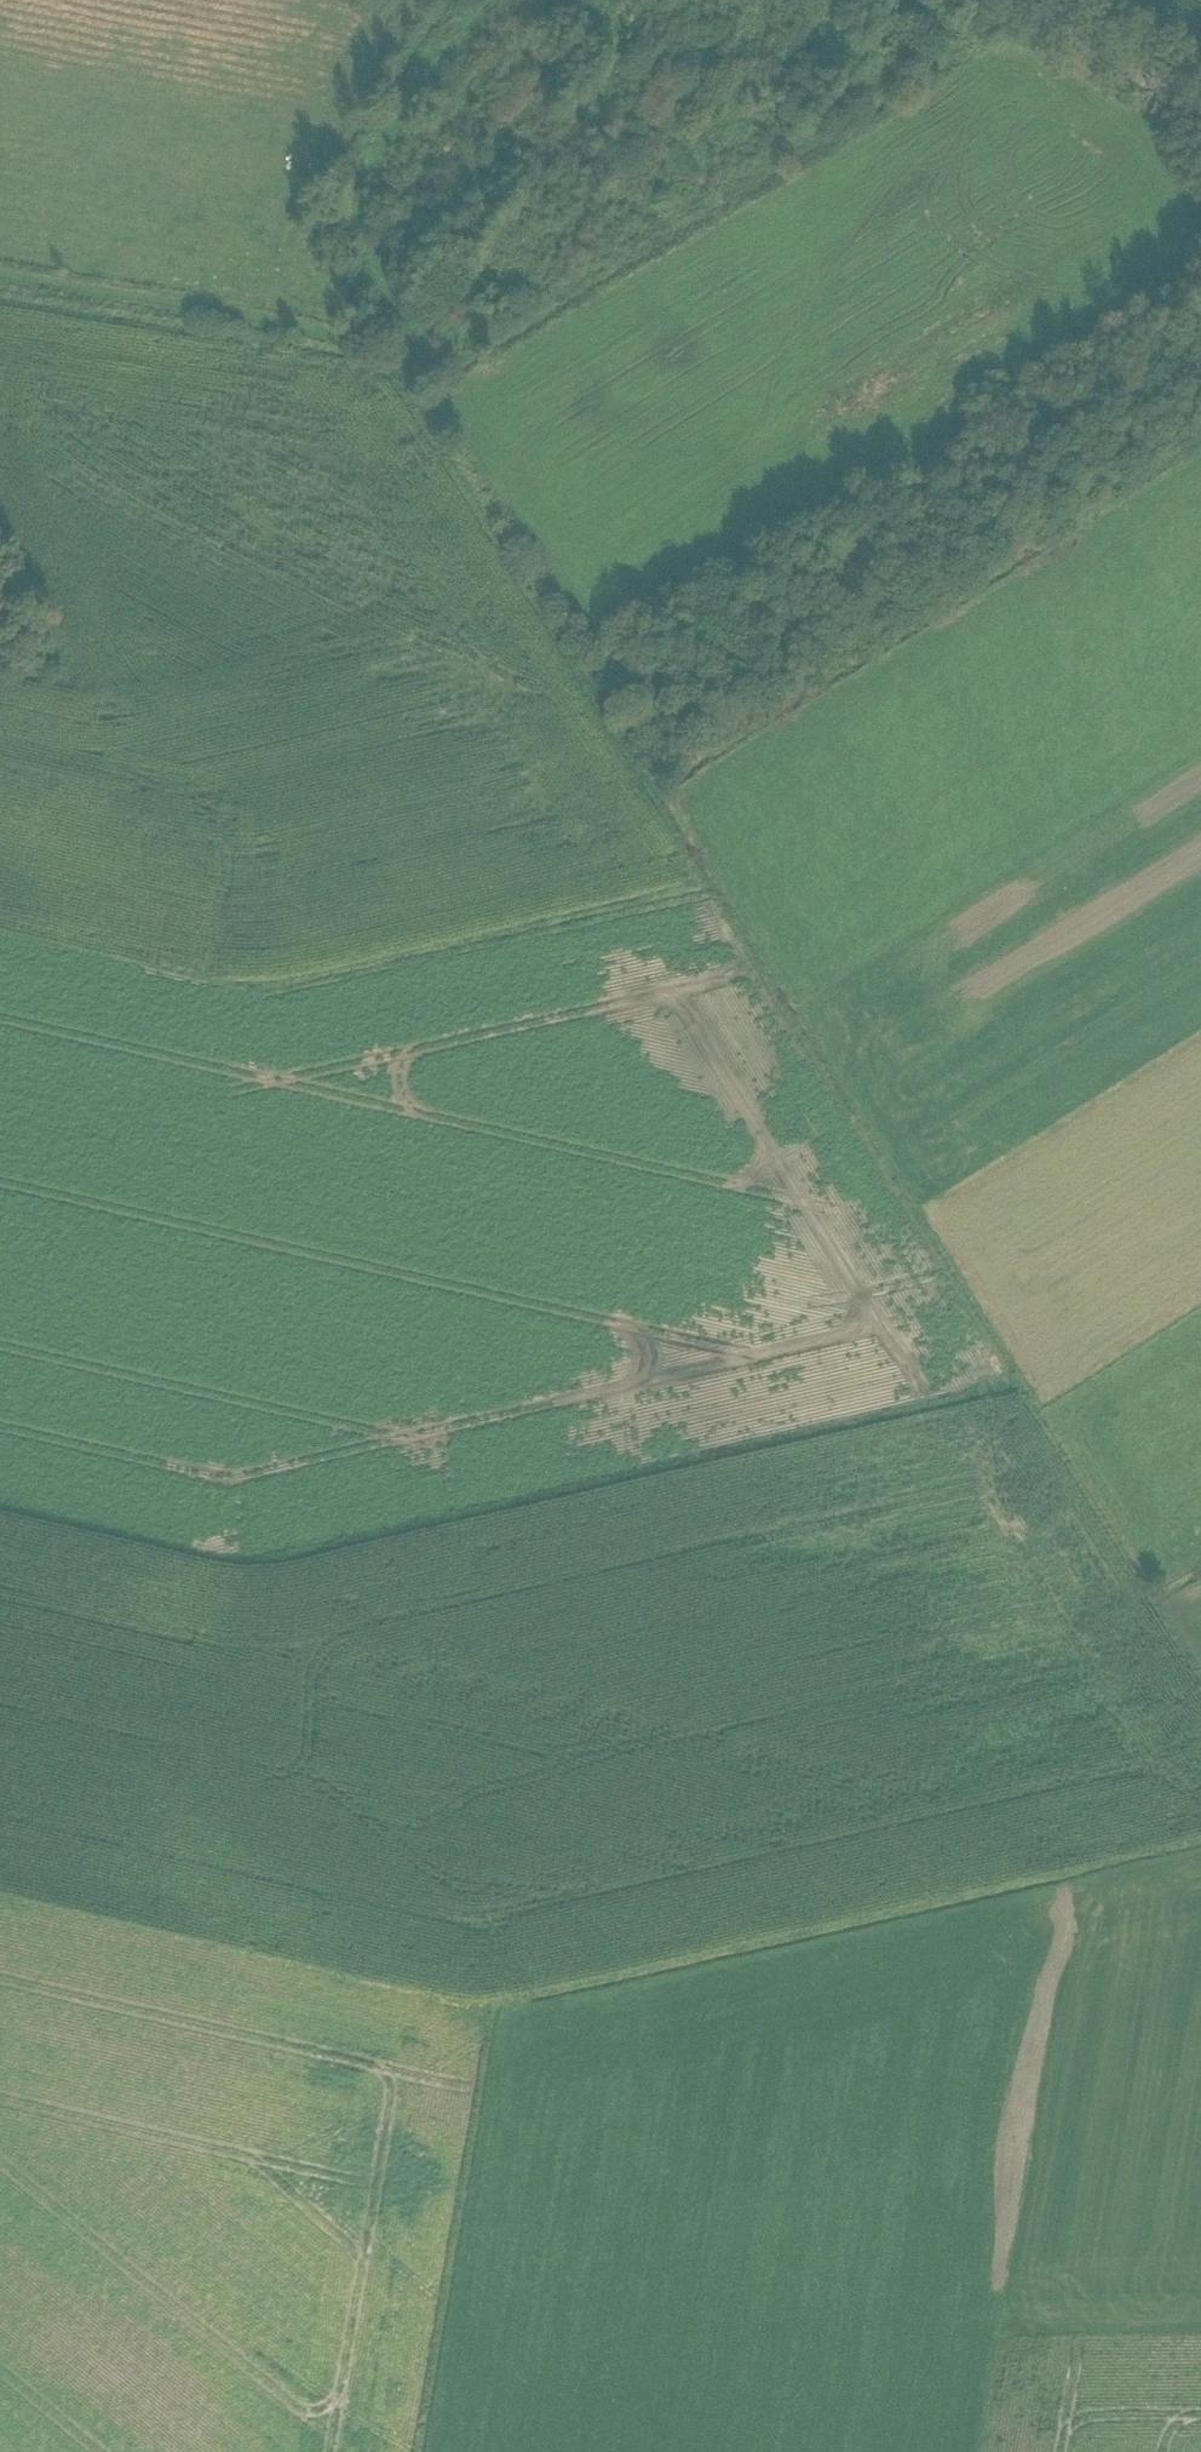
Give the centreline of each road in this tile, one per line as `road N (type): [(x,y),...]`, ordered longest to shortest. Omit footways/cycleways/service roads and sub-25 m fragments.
road 1 (unclassified): [(1200,109),(994,0)]

